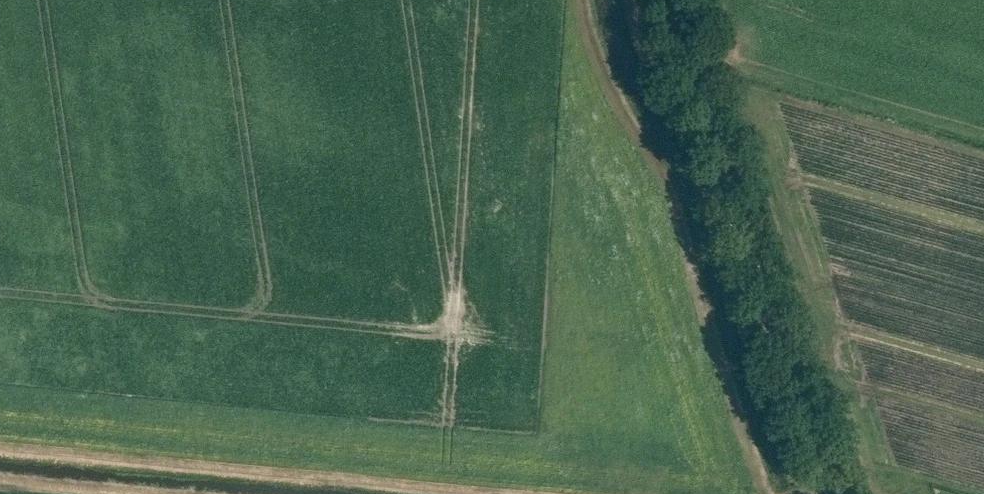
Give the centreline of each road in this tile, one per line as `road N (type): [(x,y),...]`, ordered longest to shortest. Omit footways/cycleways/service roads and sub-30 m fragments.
road 1 (unclassified): [(838,493),(748,253),(680,0)]

